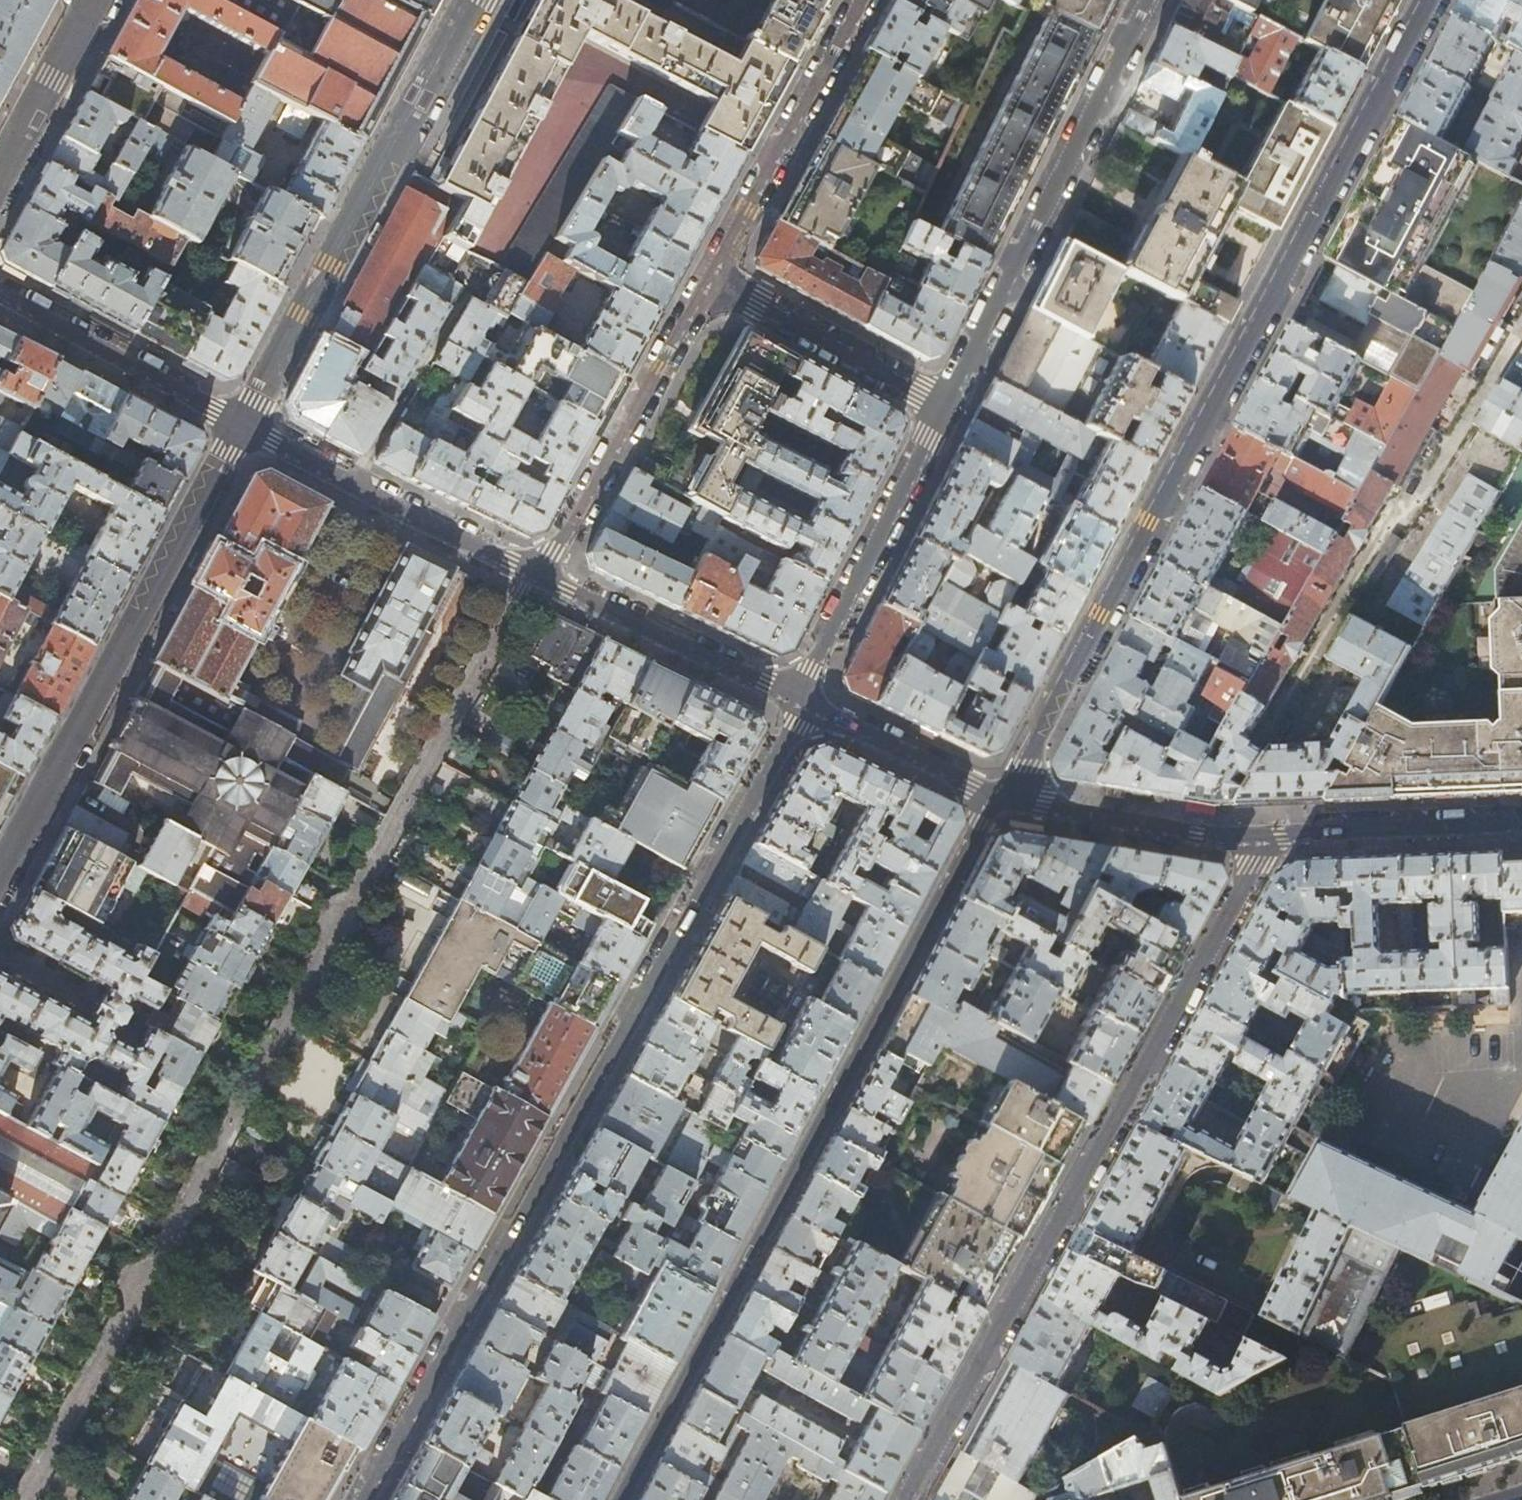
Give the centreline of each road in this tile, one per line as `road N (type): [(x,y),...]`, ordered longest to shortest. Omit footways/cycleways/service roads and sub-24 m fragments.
road 1 (residential): [(1001,799),(1026,765),(1430,0)]
road 2 (residential): [(800,704),(364,1499)]
road 3 (residential): [(623,1499),(980,823),(1001,799)]
road 4 (residential): [(1268,840),(906,1499)]
road 5 (tertiary): [(243,425),(0,876)]
road 6 (tertiary): [(474,0),(243,425)]
road 7 (residential): [(1150,0),(947,409)]
road 8 (residential): [(711,281),(544,576)]
road 9 (residential): [(947,409),(800,704)]
road 10 (residential): [(864,0),(711,281)]
road 11 (residential): [(800,704),(544,576)]
road 12 (residential): [(243,425),(0,296)]
road 13 (residential): [(1268,840),(1237,841),(1001,799)]
road 14 (residential): [(947,409),(711,281)]
road 15 (residential): [(1521,825),(1268,840)]
road 16 (residential): [(544,576),(356,485)]
road 17 (residential): [(96,0),(0,180)]
road 18 (residential): [(356,485),(450,320)]
road 19 (residential): [(356,485),(243,425)]

